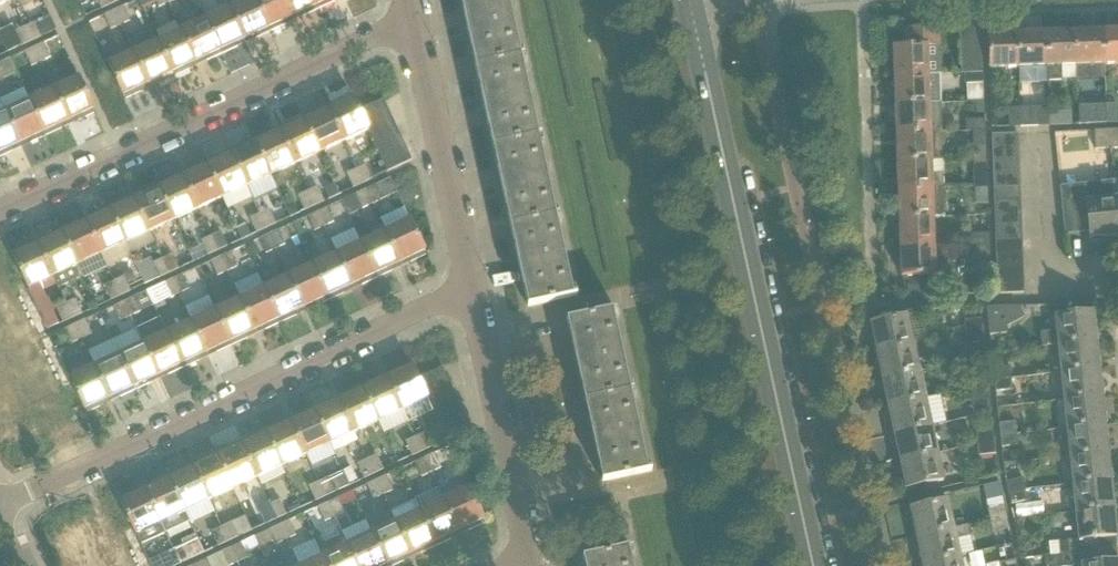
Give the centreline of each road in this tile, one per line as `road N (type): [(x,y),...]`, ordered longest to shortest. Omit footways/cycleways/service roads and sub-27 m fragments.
road 1 (tertiary): [(816,565),(689,2)]
road 2 (residential): [(0,510),(472,287)]
road 3 (residential): [(0,211),(410,28)]
road 4 (residential): [(532,555),(472,287)]
road 5 (residential): [(472,287),(410,28)]

